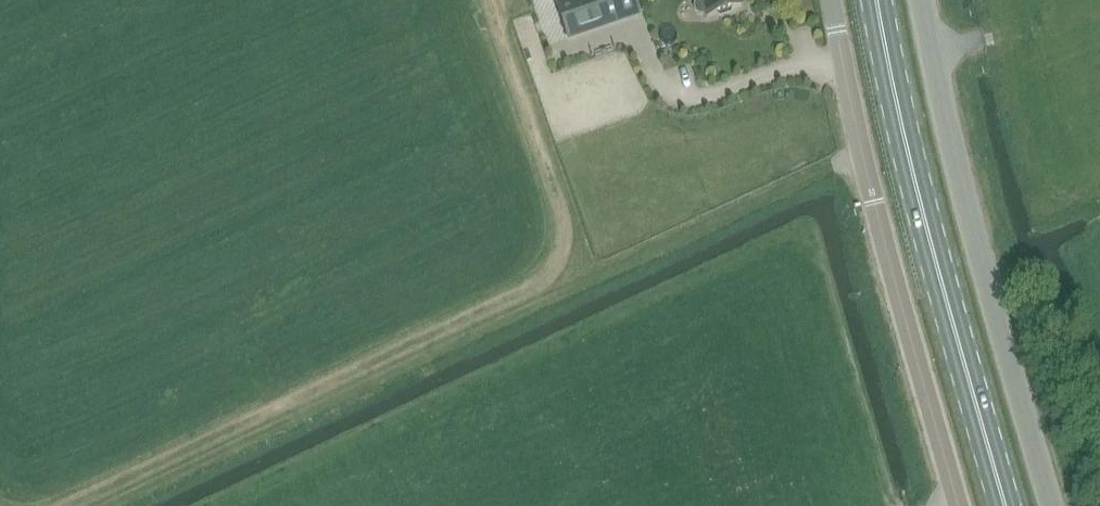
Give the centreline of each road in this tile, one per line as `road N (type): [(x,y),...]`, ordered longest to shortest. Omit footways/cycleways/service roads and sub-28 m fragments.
road 1 (unclassified): [(1053,505),(962,200),(922,0)]
road 2 (primary): [(1005,505),(916,191),(876,0)]
road 3 (unclassified): [(960,505),(875,202)]
road 4 (residential): [(875,202),(831,0)]

